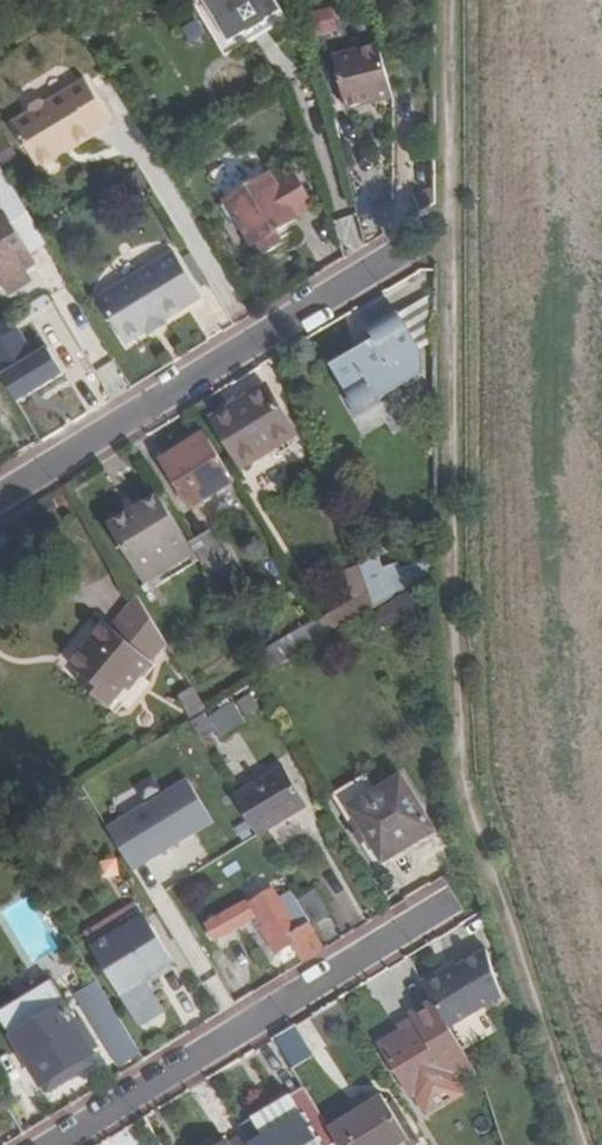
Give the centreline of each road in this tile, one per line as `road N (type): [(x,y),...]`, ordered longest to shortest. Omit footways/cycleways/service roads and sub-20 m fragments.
road 1 (residential): [(55,1144),(447,904)]
road 2 (residential): [(0,494),(385,258)]

